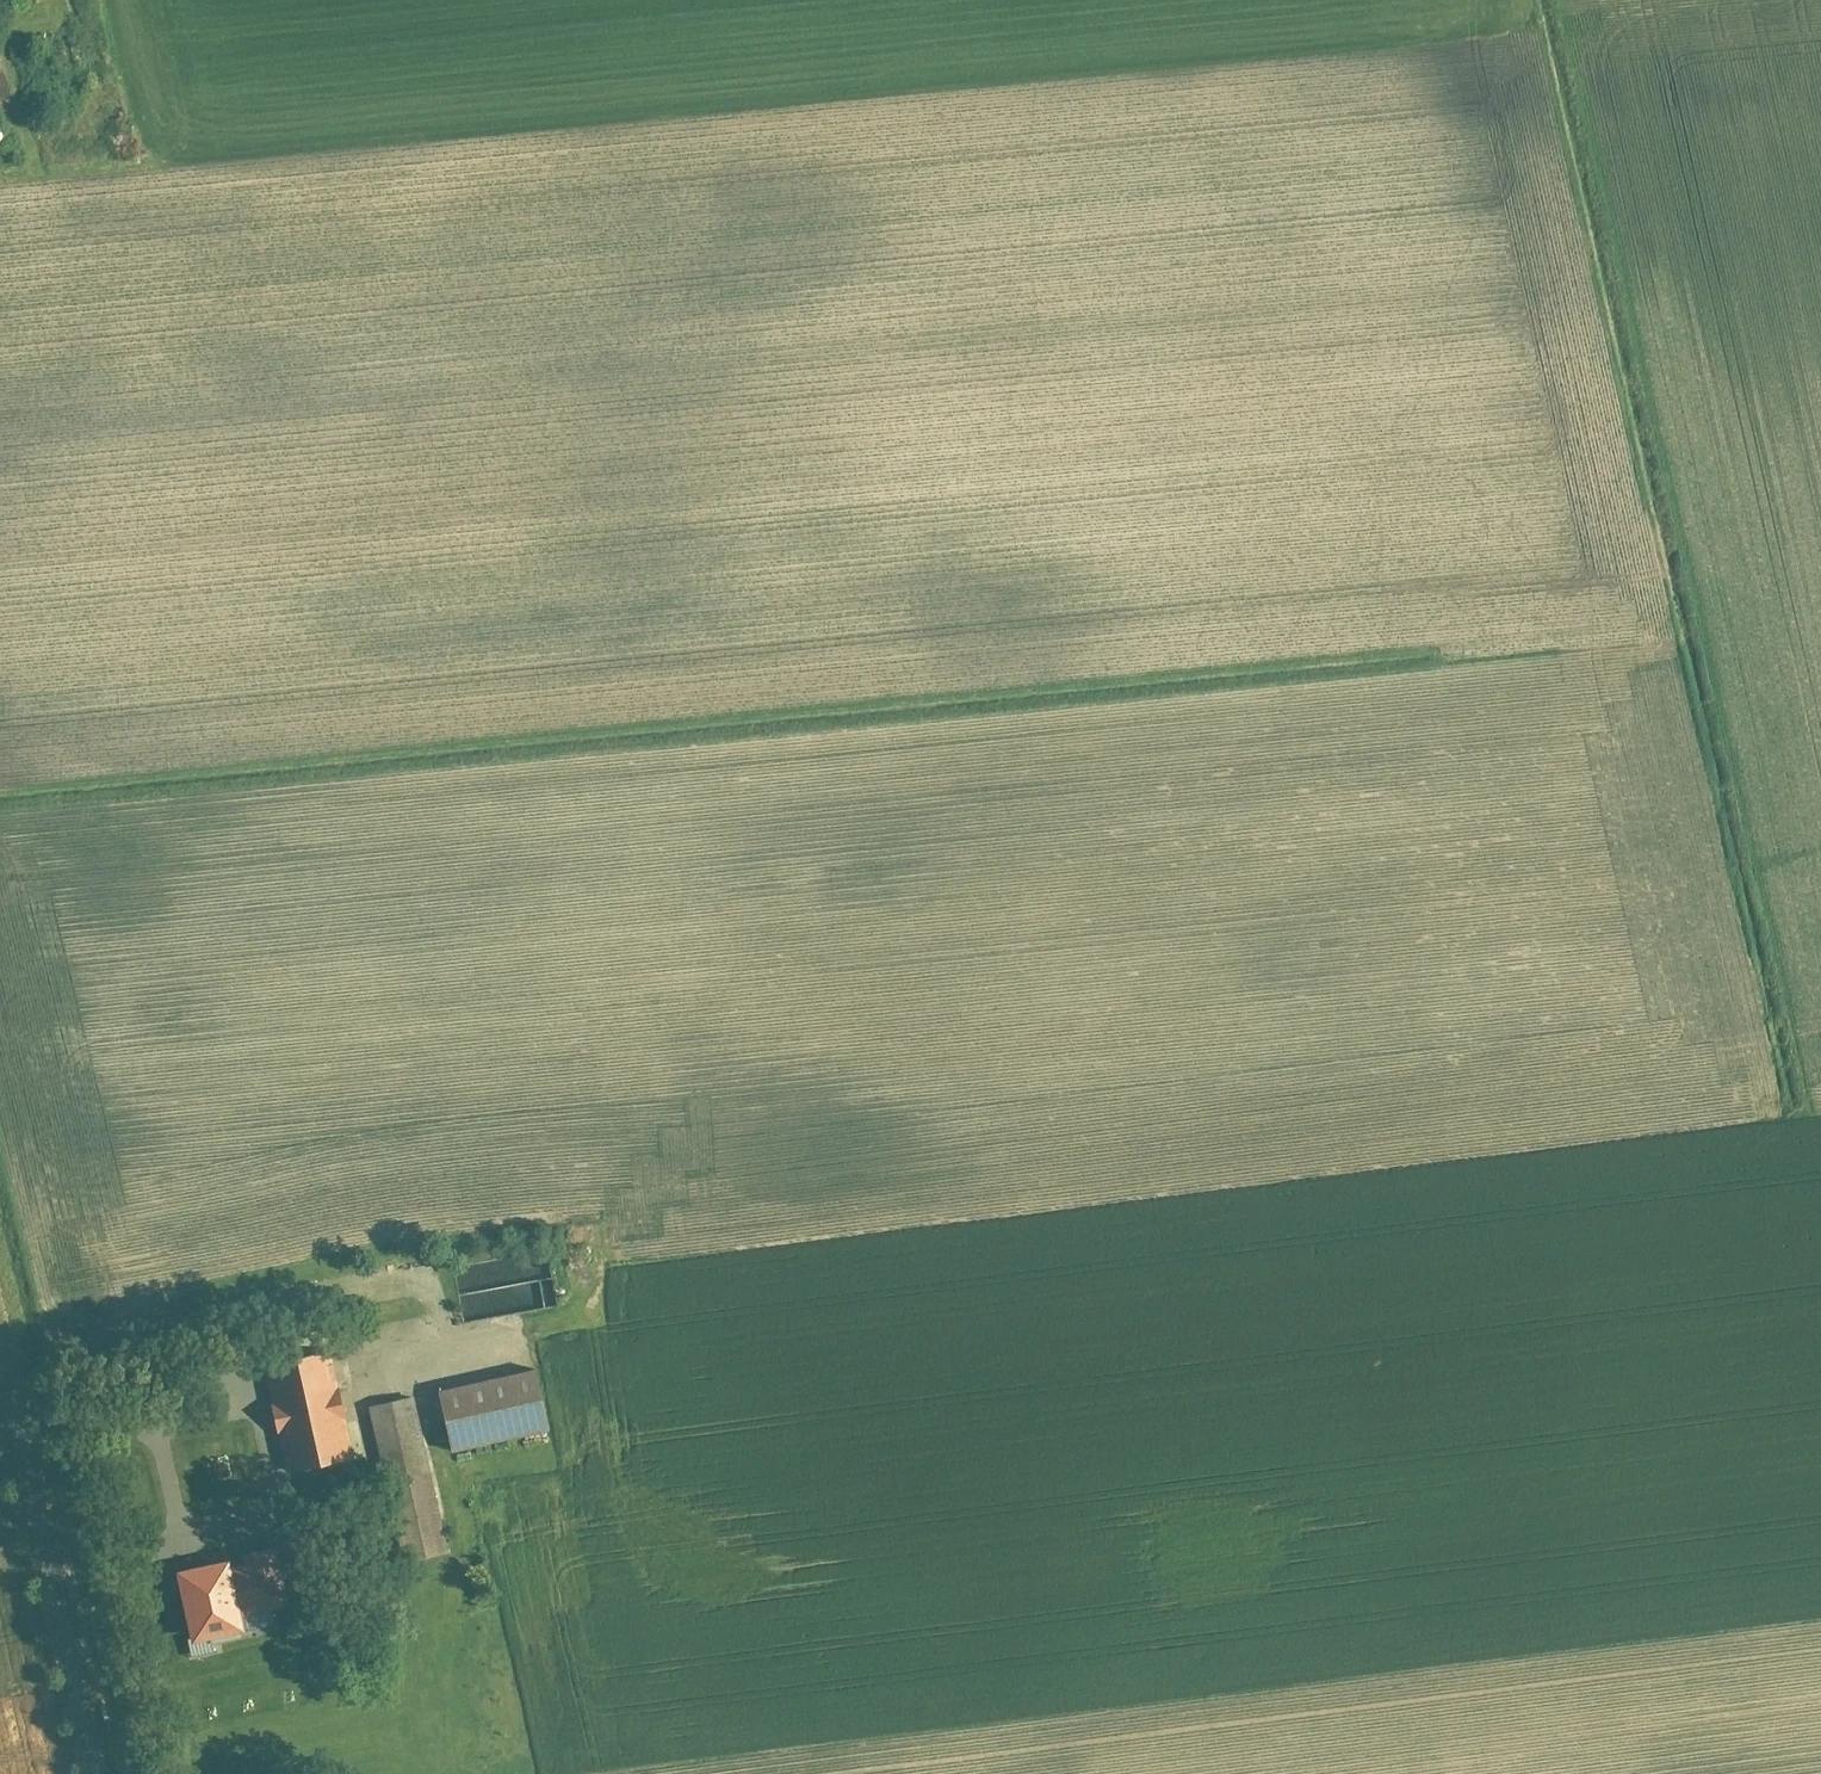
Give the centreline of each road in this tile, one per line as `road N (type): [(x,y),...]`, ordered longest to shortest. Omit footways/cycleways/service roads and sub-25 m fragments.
road 1 (unclassified): [(0,1383),(101,1773)]

